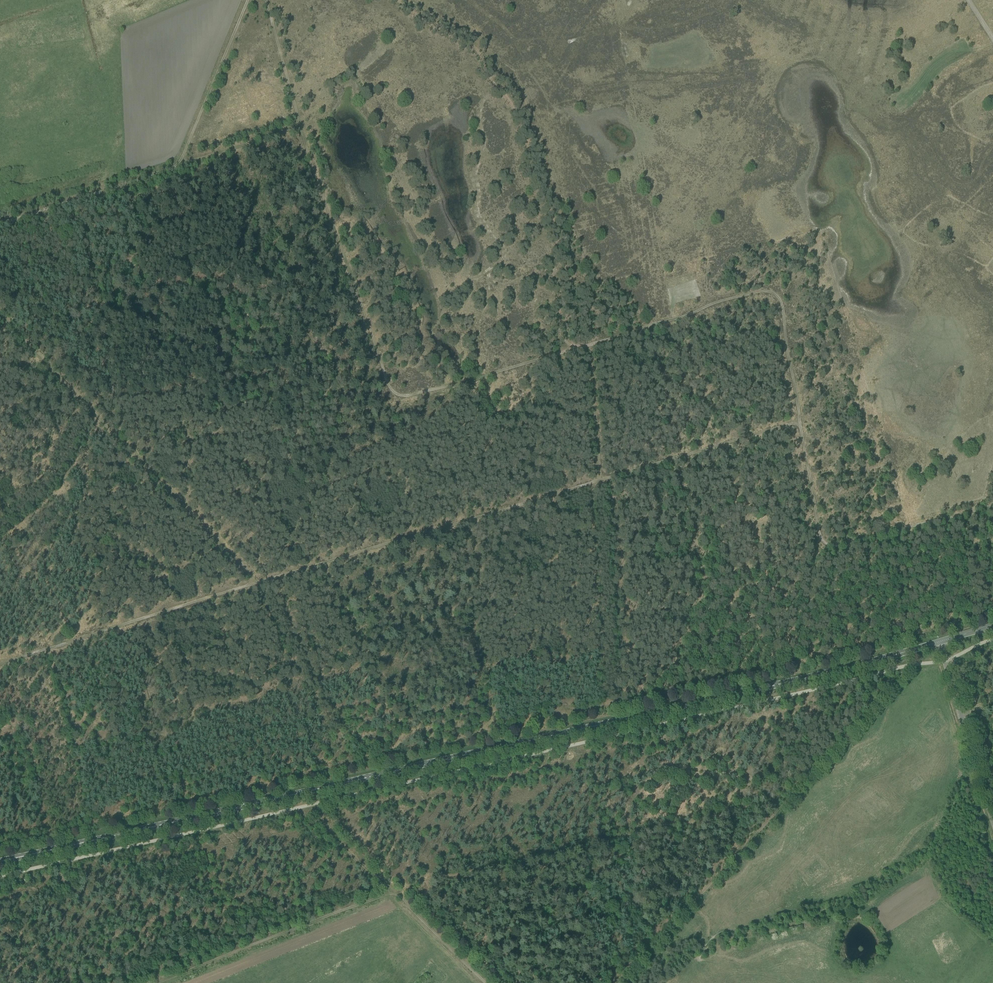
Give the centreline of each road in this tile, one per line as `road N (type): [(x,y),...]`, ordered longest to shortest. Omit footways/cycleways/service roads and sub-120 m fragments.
road 1 (secondary): [(0,861),(739,698),(939,642)]
road 2 (track): [(0,667),(800,421)]
road 3 (track): [(300,124),(389,388),(436,385),(566,348)]
road 4 (track): [(992,507),(819,545),(773,291)]
road 5 (track): [(0,322),(262,585)]
road 6 (track): [(149,982),(387,890),(324,829),(314,806)]
road 7 (track): [(0,226),(300,124)]
road 8 (track): [(566,348),(773,291)]
road 9 (tertiary): [(992,824),(939,642)]
road 10 (track): [(263,0),(300,124)]

